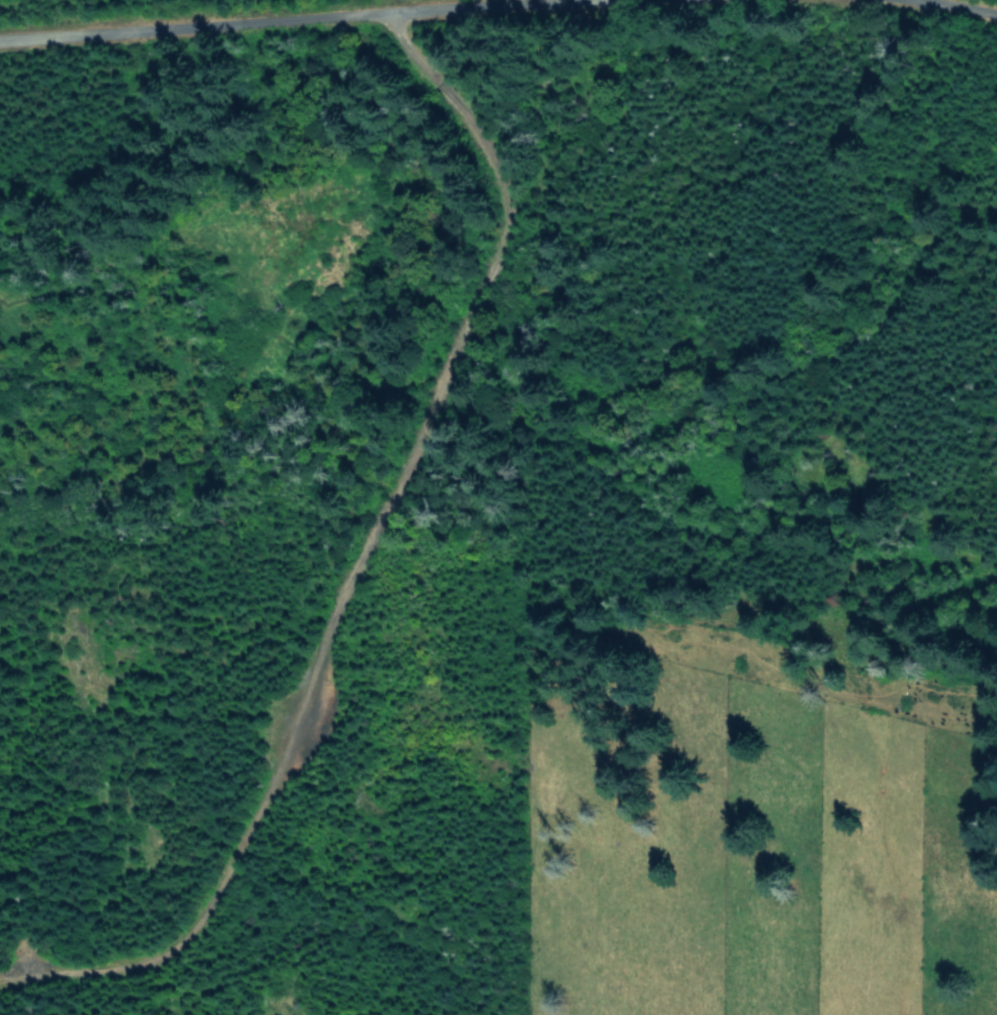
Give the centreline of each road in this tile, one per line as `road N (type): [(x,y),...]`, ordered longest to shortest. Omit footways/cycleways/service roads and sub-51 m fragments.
road 1 (residential): [(0,27),(607,0)]

